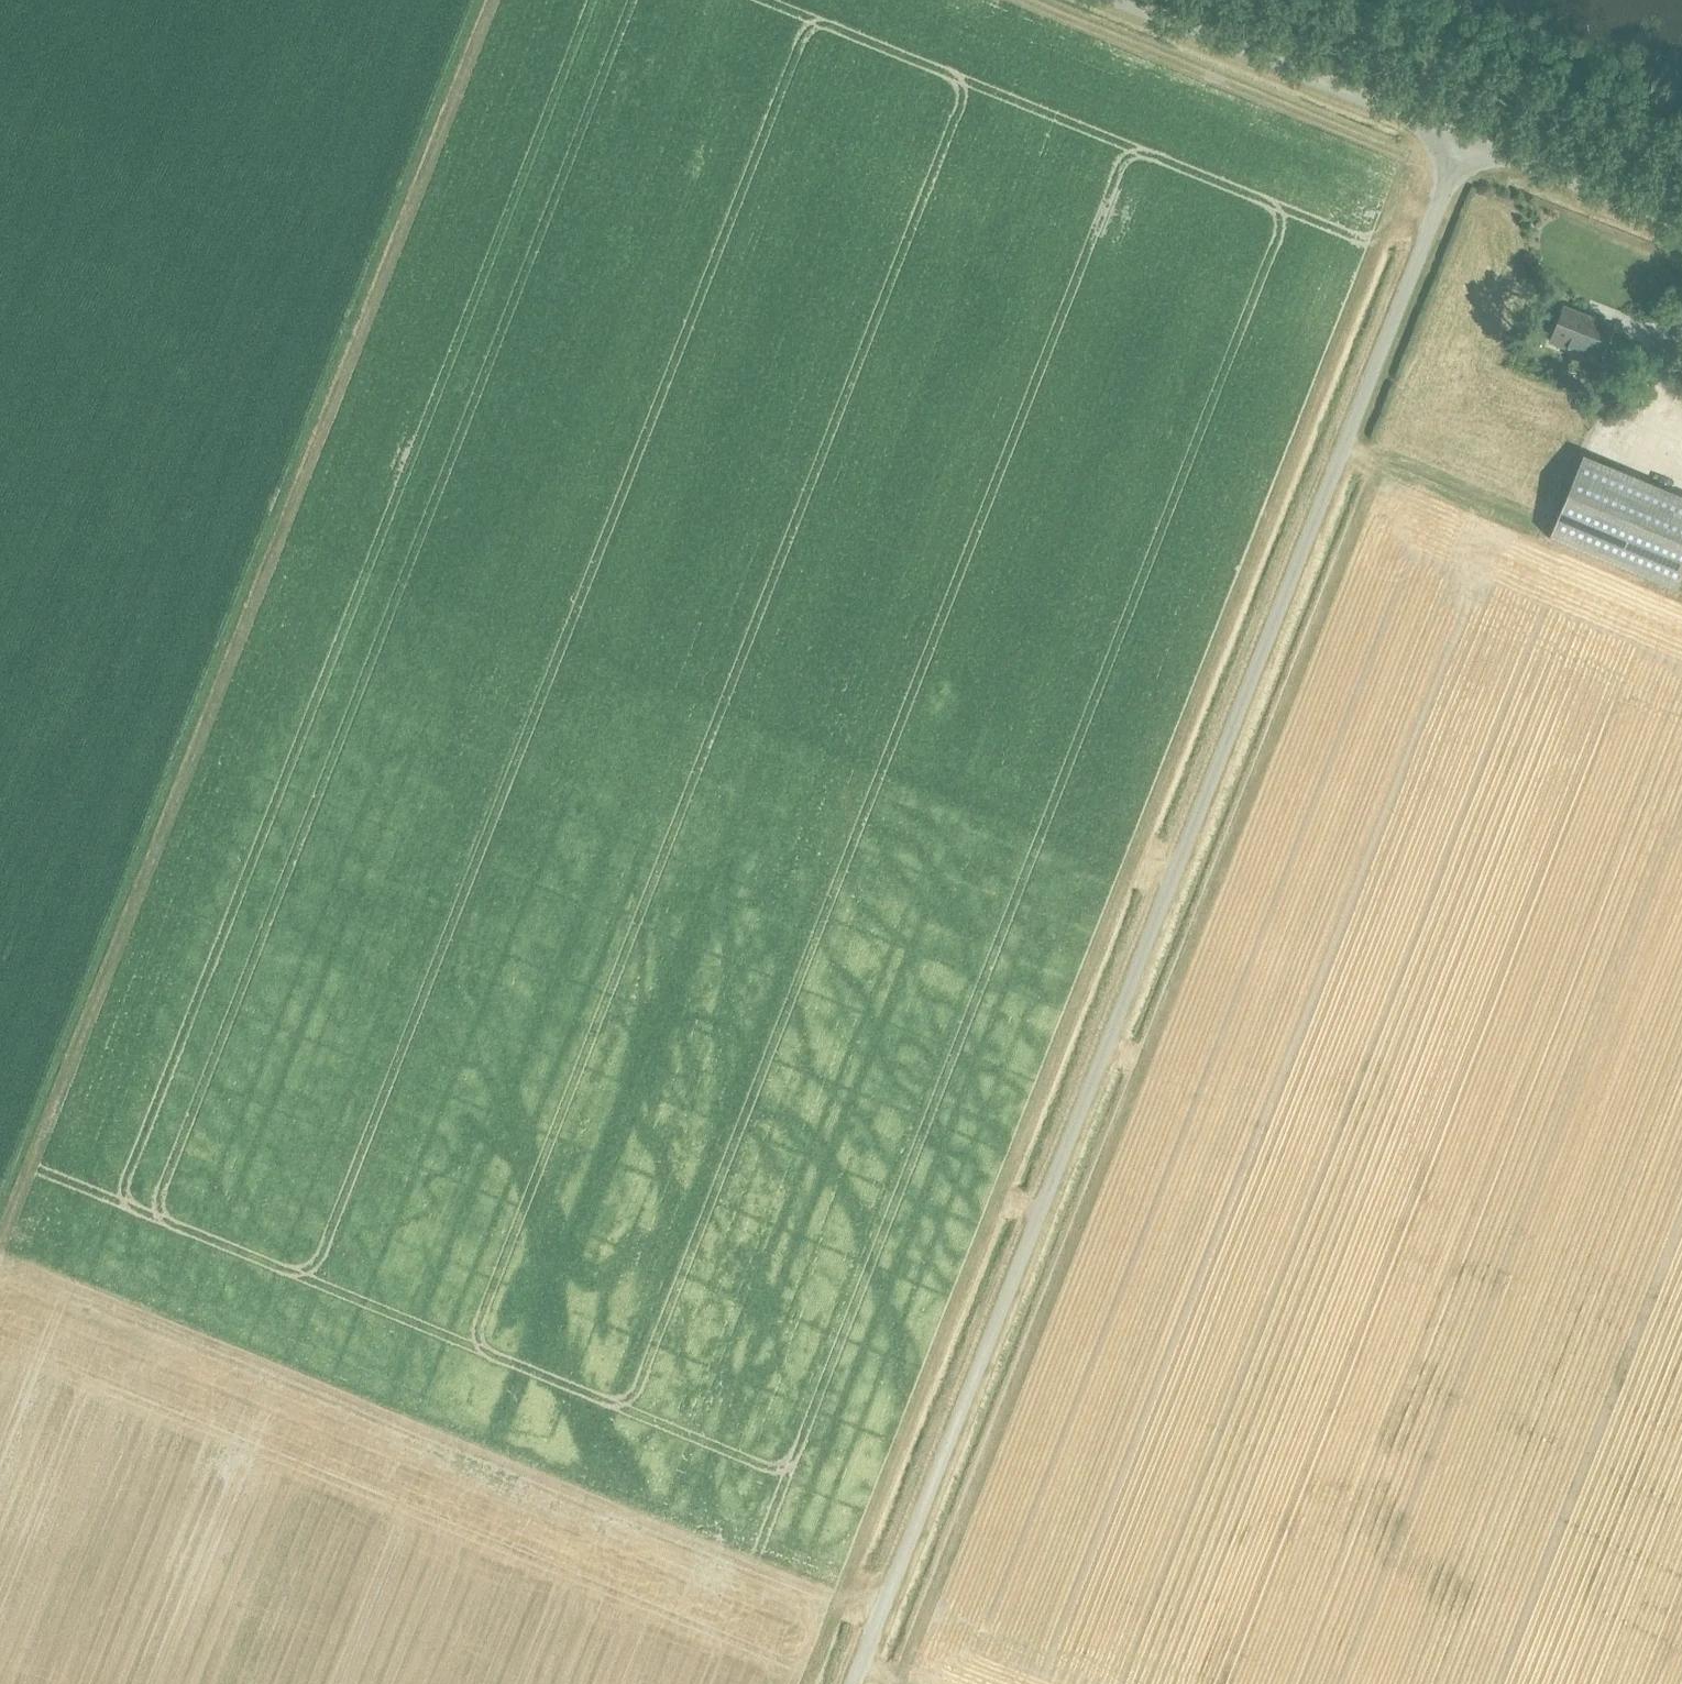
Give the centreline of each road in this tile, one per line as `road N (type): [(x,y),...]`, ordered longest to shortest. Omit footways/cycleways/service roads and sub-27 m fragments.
road 1 (unclassified): [(849,1683),(1454,147)]
road 2 (unclassified): [(1454,147),(1099,0)]
road 3 (unclassified): [(1681,236),(1454,147)]

